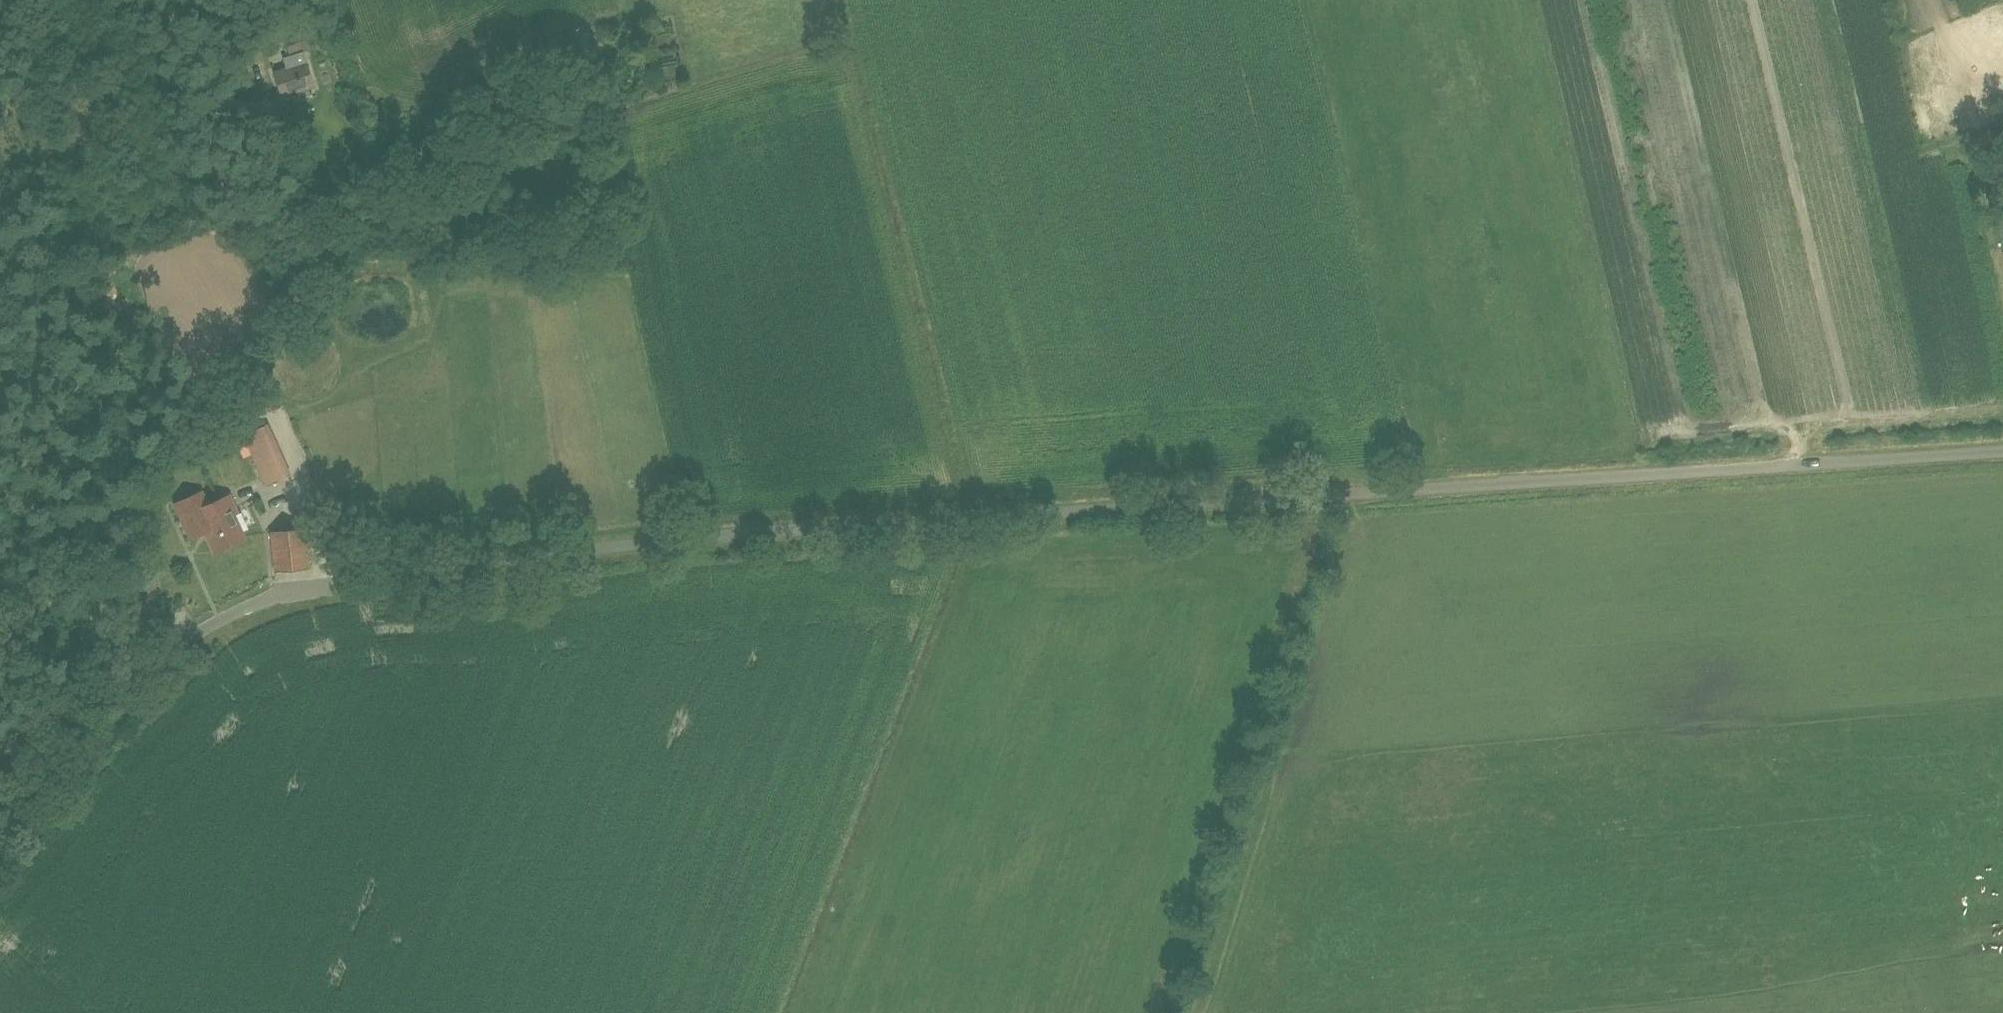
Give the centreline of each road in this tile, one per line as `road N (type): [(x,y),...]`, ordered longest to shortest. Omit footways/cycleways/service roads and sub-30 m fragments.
road 1 (unclassified): [(0,732),(231,599),(277,585),(821,523),(2002,448)]
road 2 (track): [(138,0),(188,97),(209,114),(241,102)]

